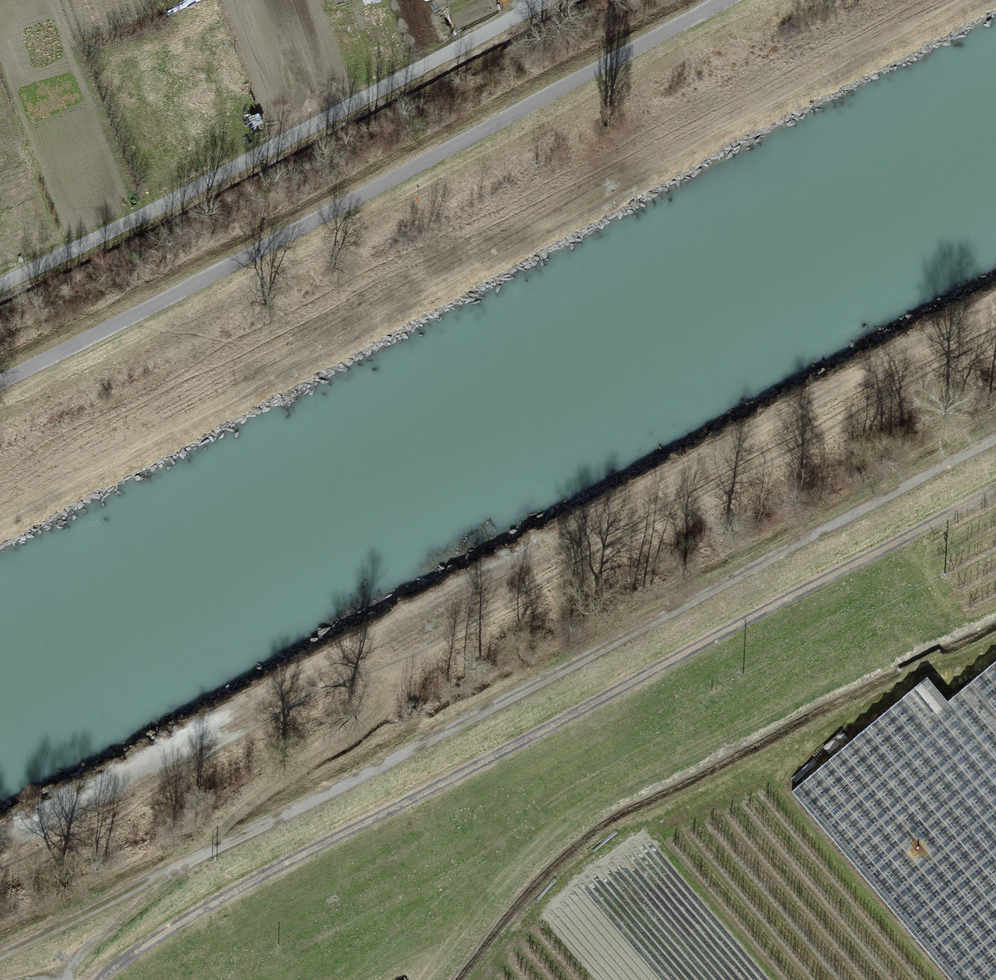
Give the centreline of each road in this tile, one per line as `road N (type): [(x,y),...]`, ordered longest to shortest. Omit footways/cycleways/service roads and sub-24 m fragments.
road 1 (track): [(0,957),(194,867),(995,442)]
road 2 (track): [(995,496),(244,887),(100,979)]
road 3 (track): [(0,384),(728,0)]
road 4 (residential): [(0,293),(78,258),(549,0)]
road 5 (track): [(194,867),(87,952),(71,979)]

